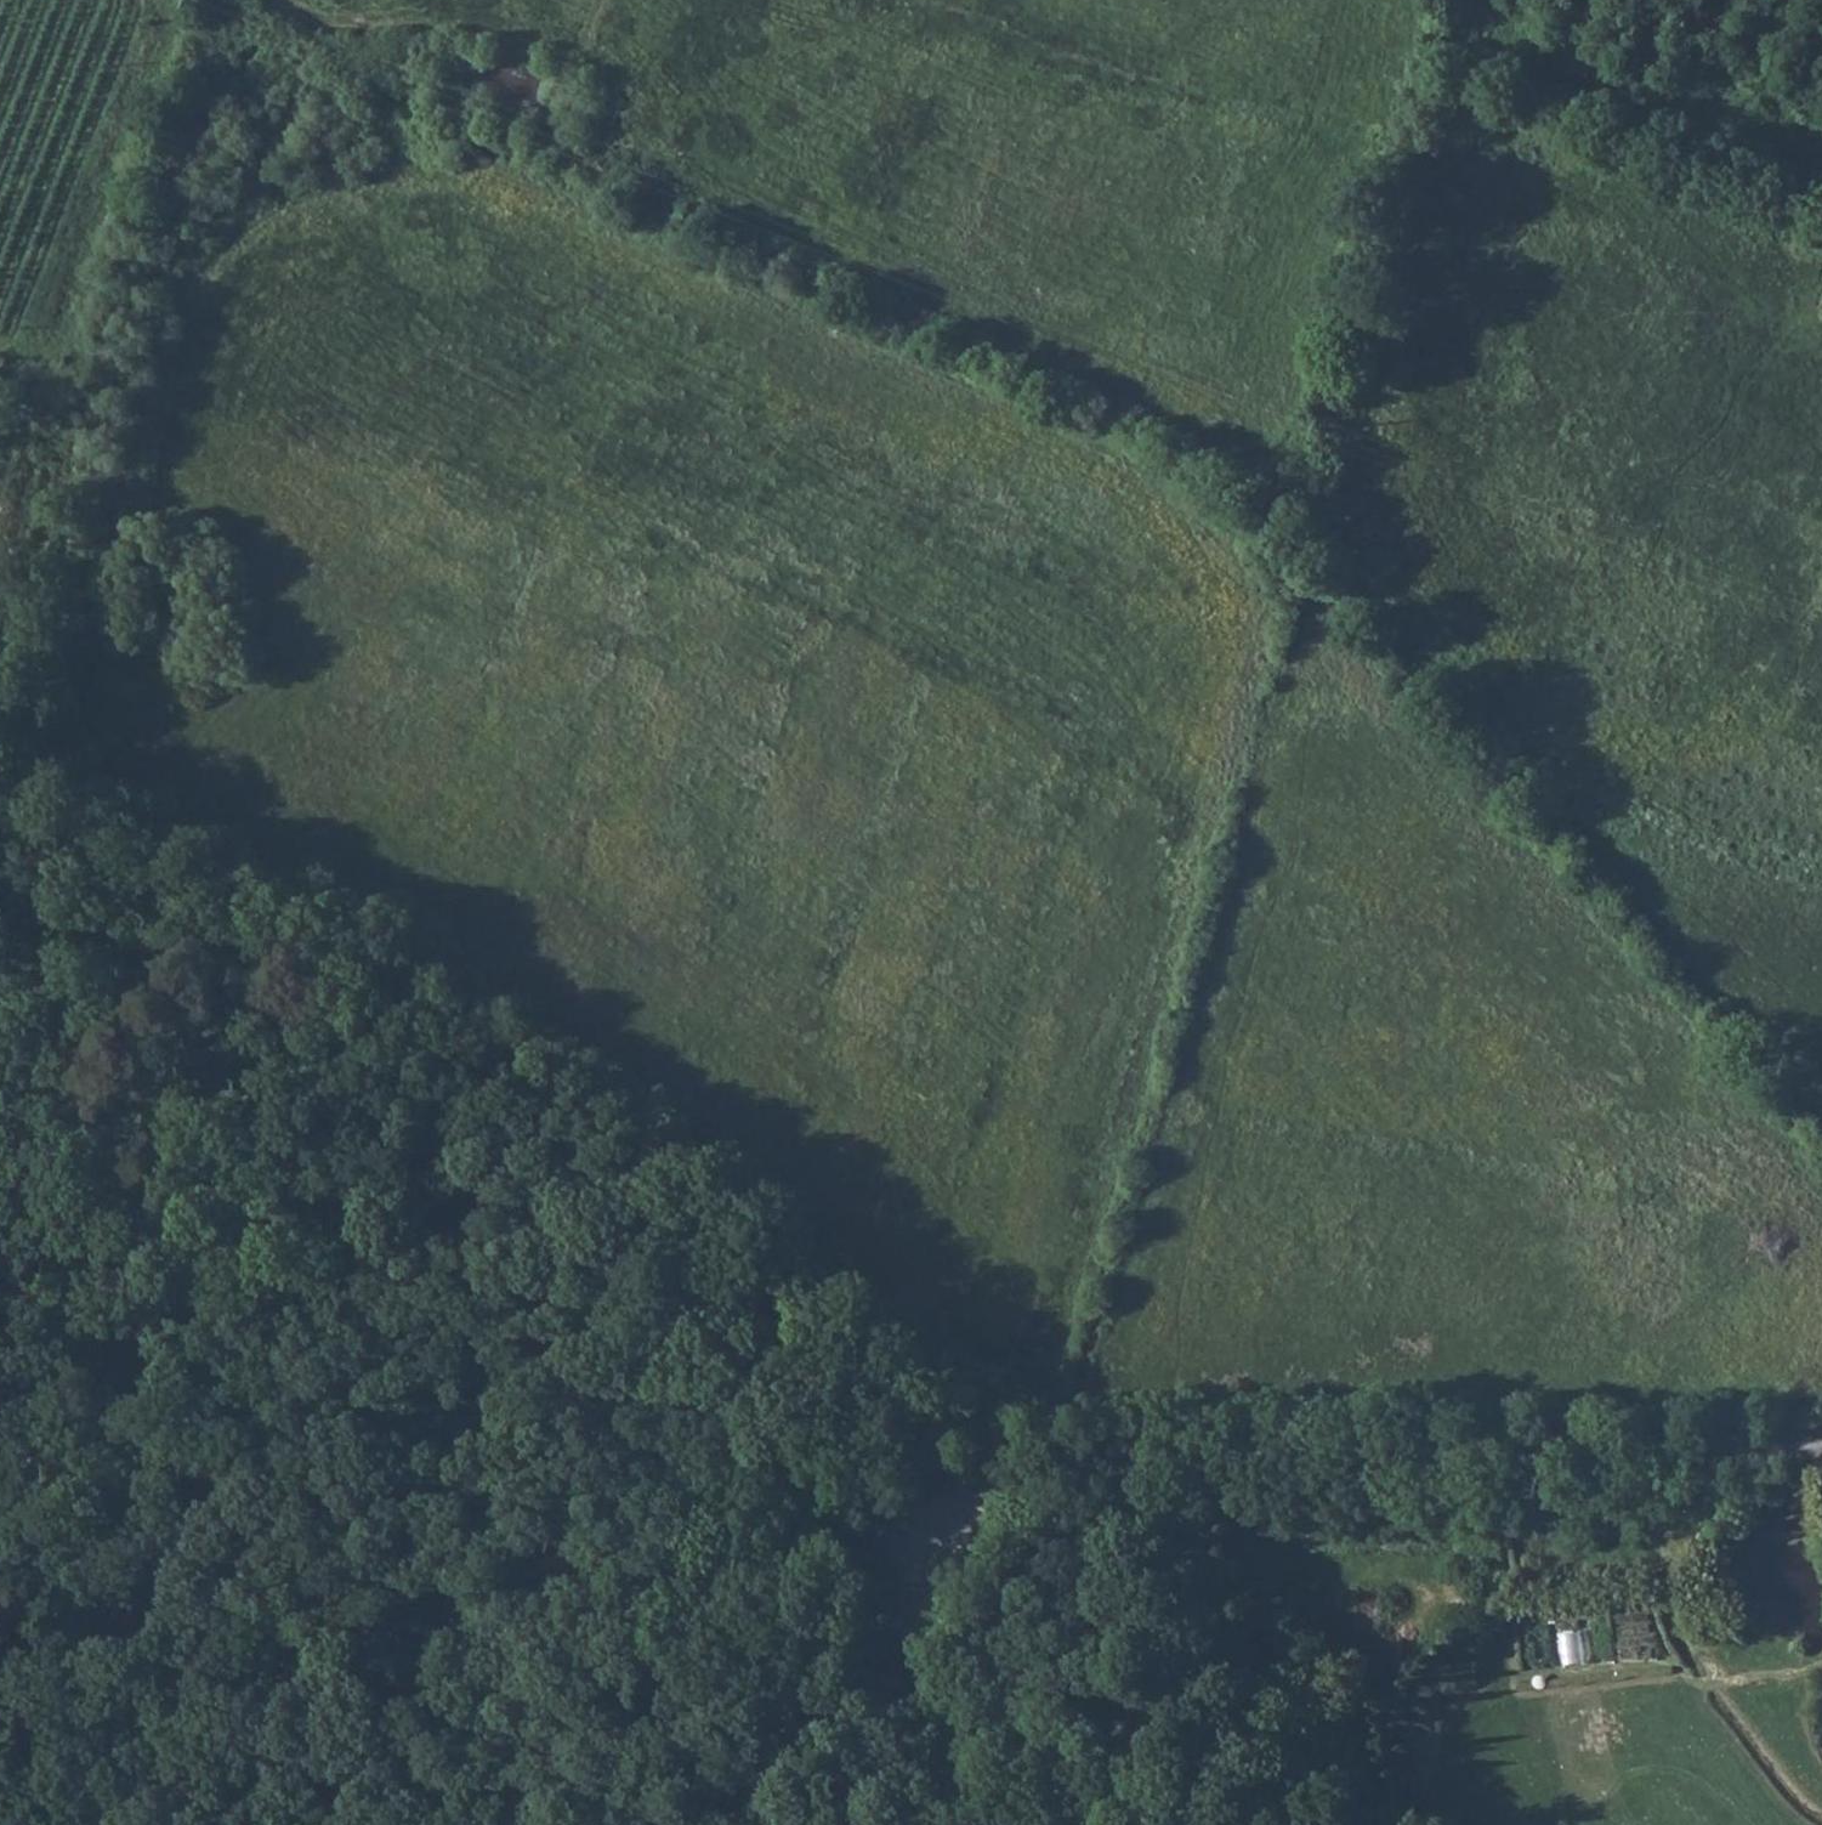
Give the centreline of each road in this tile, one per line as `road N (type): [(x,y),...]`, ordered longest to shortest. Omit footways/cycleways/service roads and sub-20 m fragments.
road 1 (unclassified): [(1821,1457),(1092,1465),(988,1498),(927,1594)]

